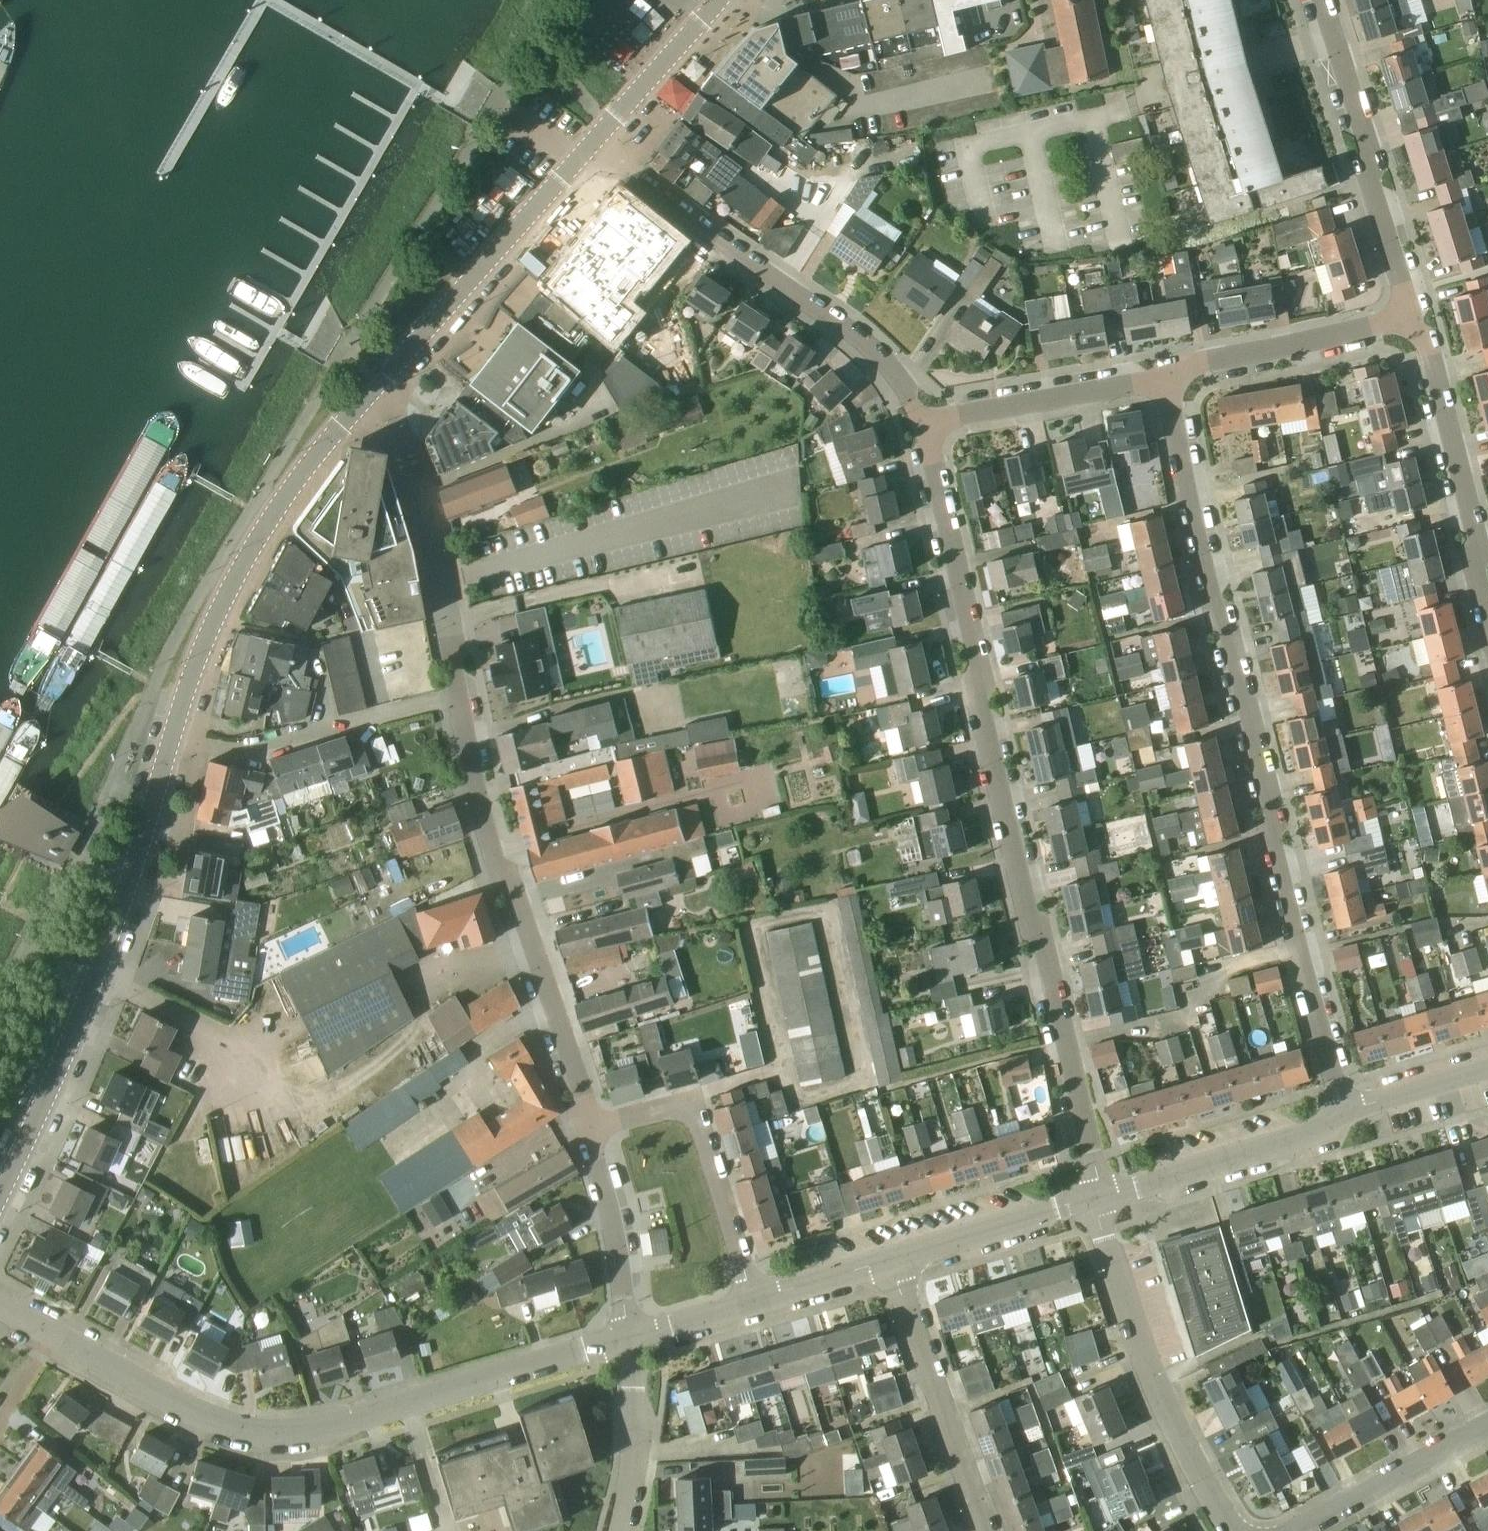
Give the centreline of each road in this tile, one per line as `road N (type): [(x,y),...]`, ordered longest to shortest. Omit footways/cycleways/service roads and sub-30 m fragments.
road 1 (residential): [(1098,1200),(923,424)]
road 2 (residential): [(1346,1116),(1274,848),(1272,802),(1212,593),(1166,377)]
road 3 (unclassified): [(784,1068),(752,929),(824,912),(861,1079),(795,1097)]
road 4 (unclassified): [(589,1129),(518,900),(491,850),(459,696)]
road 5 (residential): [(923,424),(888,365),(589,146)]
road 6 (unclassified): [(171,746),(233,589),(287,492),(364,400)]
road 7 (unclassified): [(411,1405),(311,1432),(256,1432),(211,1423),(46,1336)]
road 8 (unclassified): [(1238,1530),(1163,1403),(1130,1324),(1098,1200)]
road 9 (unclassified): [(364,400),(589,146)]
road 10 (residential): [(1414,318),(1372,185),(1369,138),(1322,0)]
road 11 (unclassified): [(0,1193),(128,889)]
road 12 (unclassified): [(364,400),(418,502),(459,696)]
road 13 (residential): [(1487,621),(1474,525),(1430,351),(1414,318)]
road 14 (residential): [(171,746),(253,751),(459,696)]
road 15 (unclassified): [(986,1530),(890,1263)]
road 16 (unclassified): [(1098,1200),(1346,1116)]
road 17 (residential): [(1166,377),(1414,318)]
road 18 (residential): [(923,424),(1166,377)]
road 19 (unclassified): [(411,1405),(633,1340)]
road 20 (unclassified): [(1290,1530),(1487,1422)]
road 21 (unclassified): [(890,1263),(1098,1200)]
road 22 (unclassified): [(633,1340),(614,1222),(589,1129)]
road 23 (unclassified): [(755,1304),(693,1115),(682,1106)]
road 24 (residential): [(128,889),(74,861),(0,980)]
road 25 (unclassified): [(589,146),(722,0)]
road 26 (unclassified): [(623,1530),(638,1452),(633,1340)]
road 27 (unclassified): [(128,889),(171,746)]
road 28 (unclassified): [(1346,1116),(1487,1068)]
road 29 (unclassified): [(755,1304),(890,1263)]
road 30 (unclassified): [(633,1340),(755,1304)]

